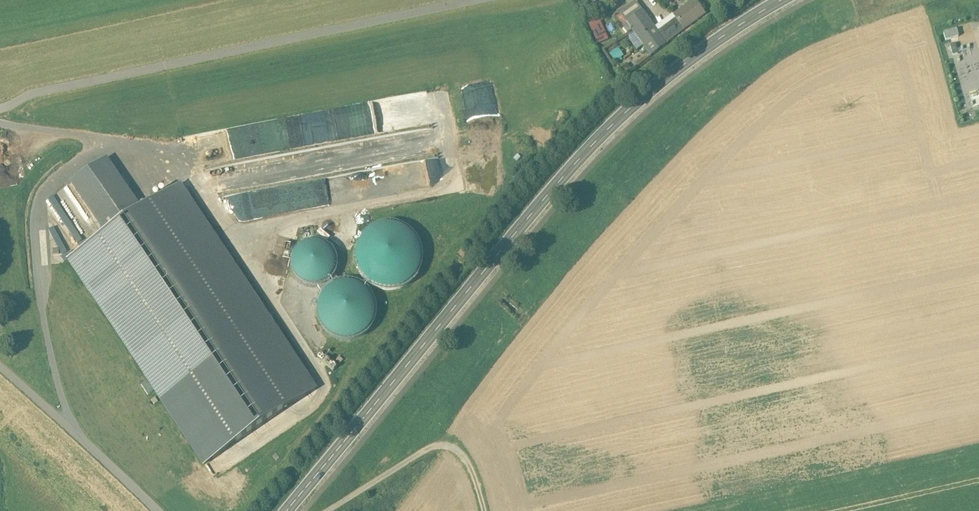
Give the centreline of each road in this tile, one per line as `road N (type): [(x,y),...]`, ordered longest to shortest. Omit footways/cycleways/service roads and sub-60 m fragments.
road 1 (secondary): [(786,0),(673,75),(602,140),(294,510)]
road 2 (track): [(0,110),(30,95),(493,0)]
road 3 (track): [(0,122),(168,159),(213,200),(296,326)]
road 4 (track): [(78,435),(55,387),(32,222),(42,186),(97,142)]
road 5 (track): [(162,510),(0,366)]
road 6 (track): [(333,510),(428,448),(448,444),(476,470),(487,510)]

